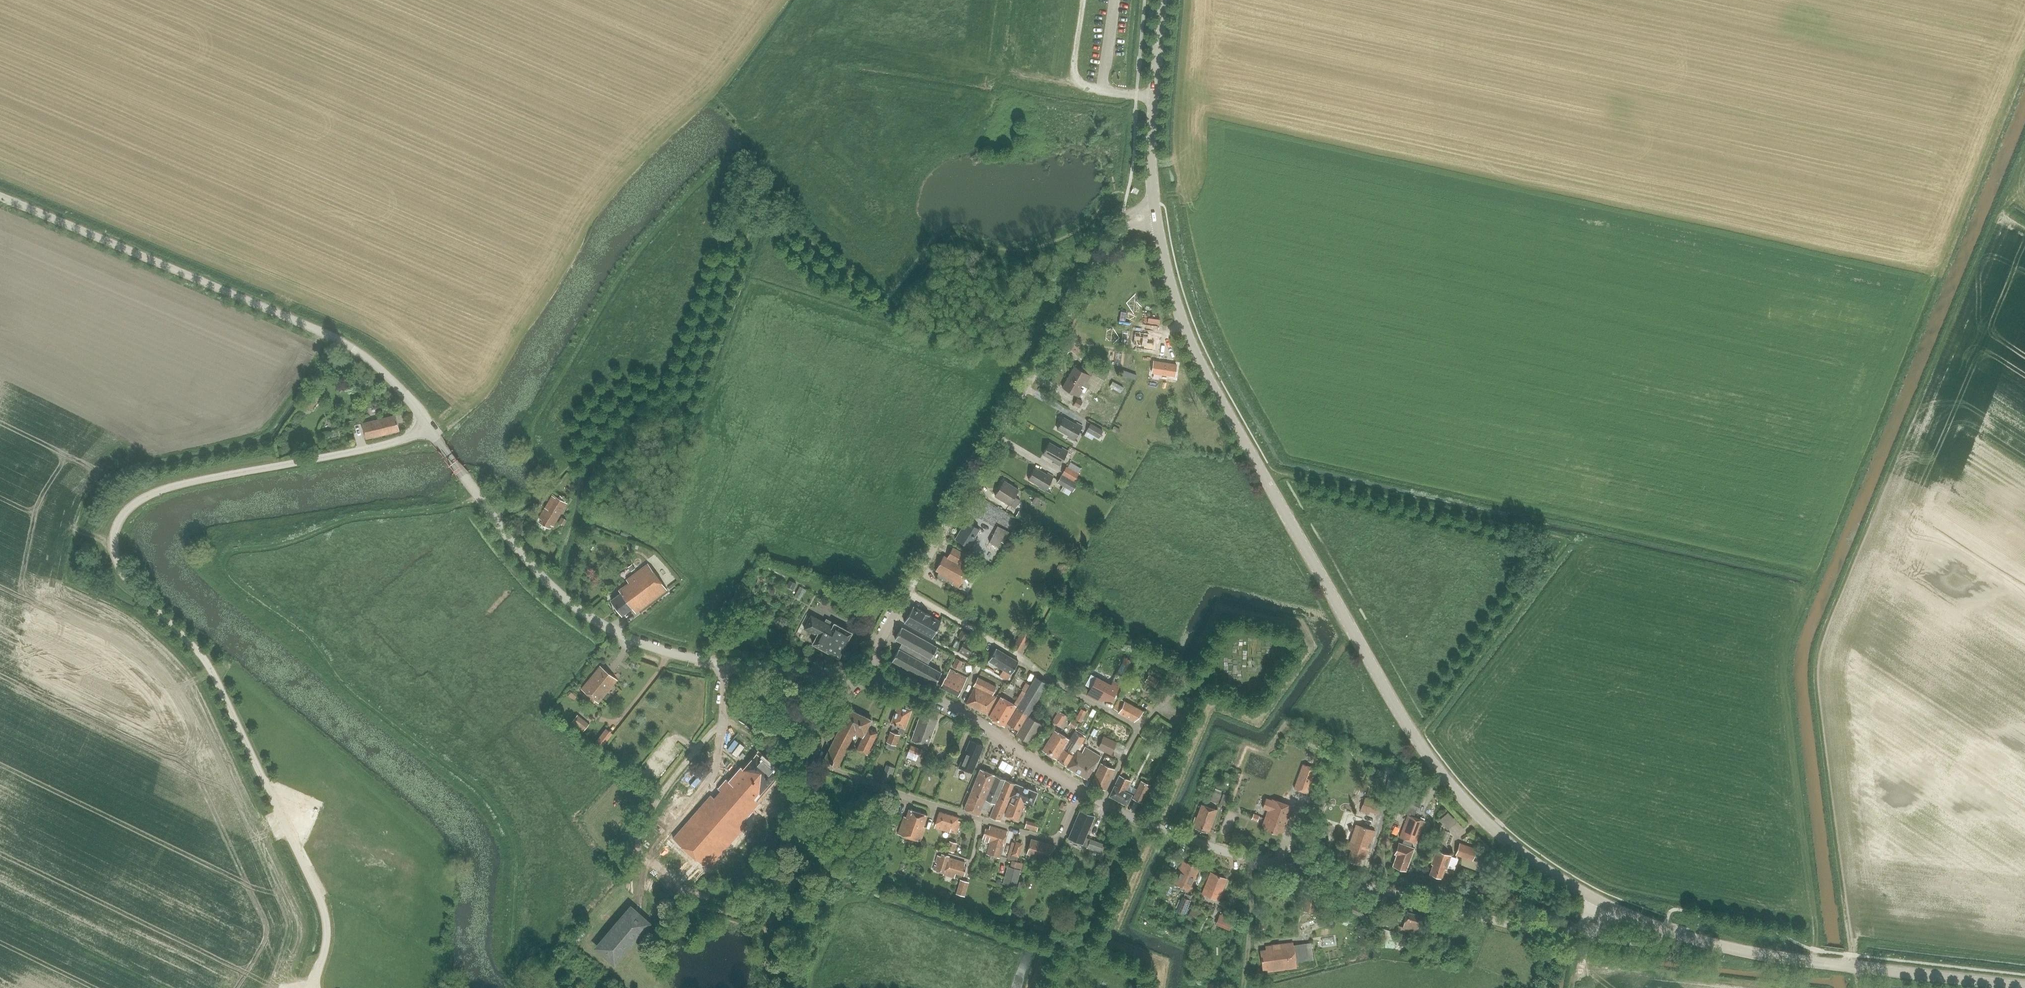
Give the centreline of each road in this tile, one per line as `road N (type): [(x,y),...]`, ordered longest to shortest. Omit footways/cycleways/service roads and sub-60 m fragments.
road 1 (unclassified): [(312,987),(326,926),(301,856),(212,674),(123,574),(114,532),(130,508),(178,486),(363,450),(429,429)]
road 2 (track): [(1851,956),(1817,656),(2024,151)]
road 3 (secondary): [(1608,906),(1519,849),(1418,742),(1209,381),(1178,309),(1156,215)]
road 4 (unclassified): [(429,429),(349,347),(0,197)]
road 5 (unclassified): [(908,593),(1109,238),(1156,215)]
road 6 (secondary): [(2024,987),(1759,955),(1608,906)]
road 7 (unclassified): [(726,665),(634,641),(573,607),(535,571),(429,429)]
road 8 (unclassified): [(1608,906),(1581,934),(1561,936),(1250,858)]
road 9 (residential): [(1081,792),(1062,836),(1049,840),(814,763)]
road 10 (residential): [(1140,731),(908,593)]
road 11 (secondary): [(1156,215),(1151,132),(1163,0)]
road 12 (unclassified): [(1250,858),(1103,803)]
road 13 (residential): [(814,763),(761,742),(725,717),(726,665)]
road 14 (unclassified): [(1081,792),(956,710)]
road 15 (residential): [(893,618),(978,667),(956,710)]
road 16 (unclassified): [(860,678),(726,665)]
road 17 (residential): [(1244,987),(1250,858)]

